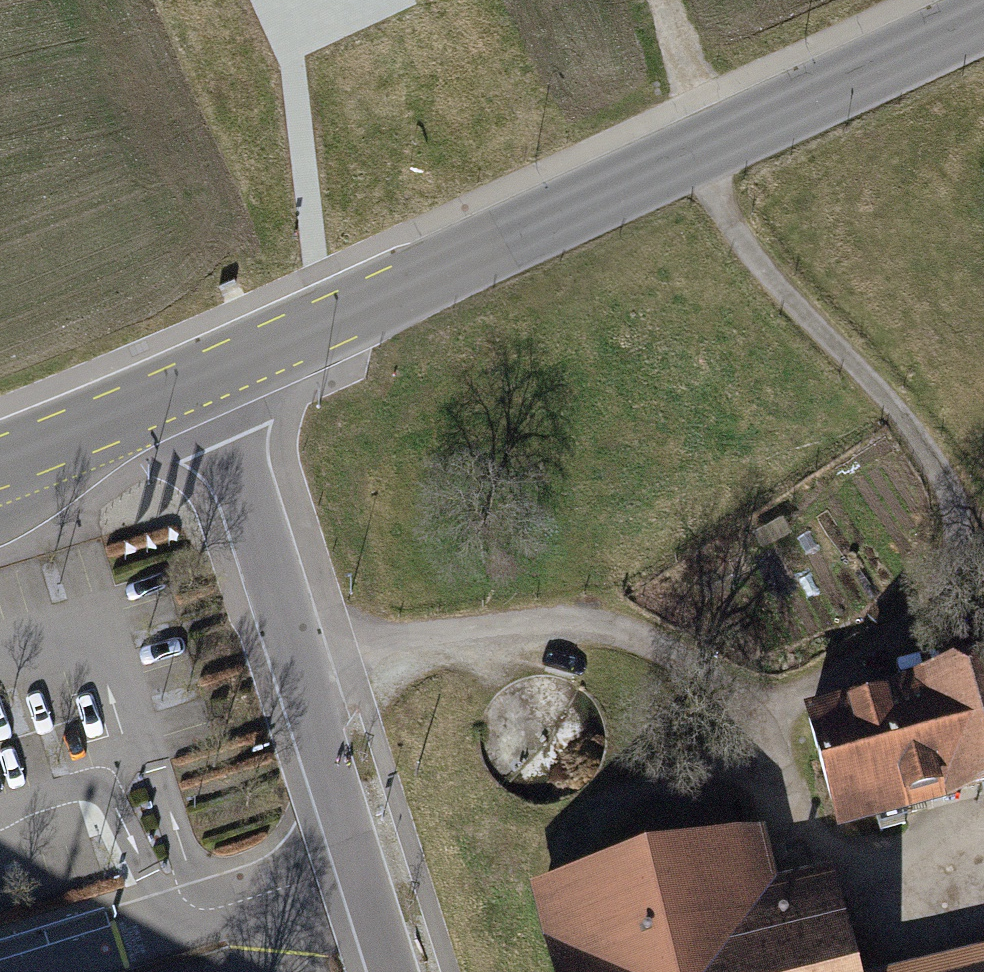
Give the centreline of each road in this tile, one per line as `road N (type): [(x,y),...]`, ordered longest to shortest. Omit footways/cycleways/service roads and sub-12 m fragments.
road 1 (track): [(316,673),(394,646),(506,629),(586,627),(656,651),(746,698),(795,702),(855,675),(917,627),(951,557),(950,494),(901,415),(733,230),(706,147)]
road 2 (tertiary): [(207,376),(983,16)]
road 3 (residential): [(207,376),(316,673),(410,971)]
road 4 (tertiary): [(207,376),(0,464)]
road 5 (track): [(797,862),(906,865),(983,843)]
road 6 (track): [(797,862),(746,698)]
road 7 (track): [(660,0),(706,147)]

